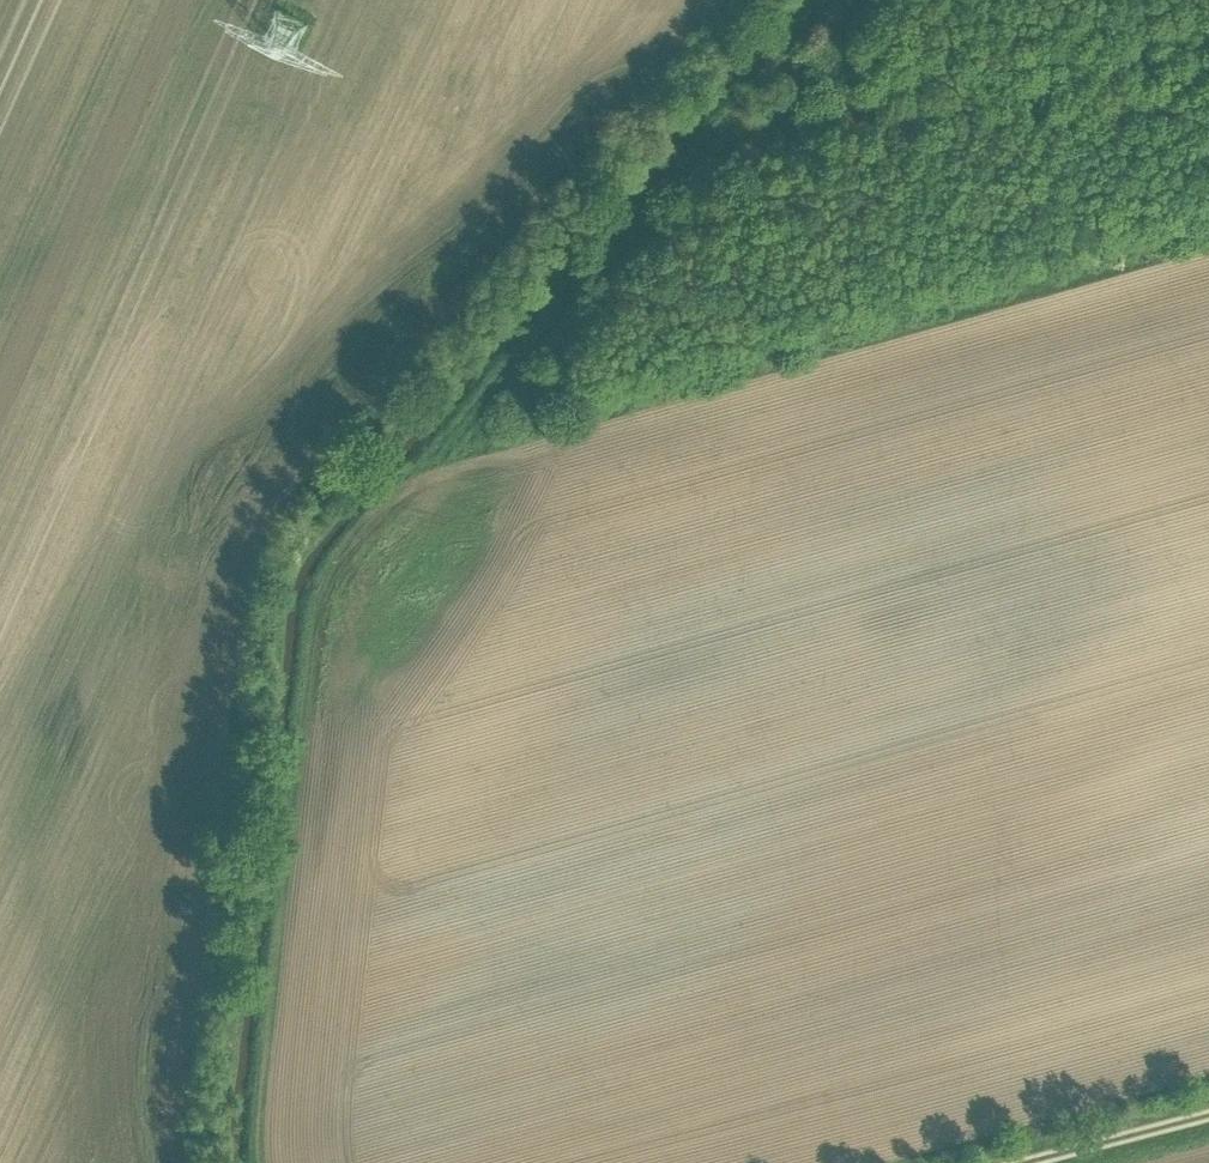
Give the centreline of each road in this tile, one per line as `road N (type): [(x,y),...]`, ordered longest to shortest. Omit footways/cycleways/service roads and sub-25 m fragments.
road 1 (unclassified): [(1018,1162),(1208,1113)]

